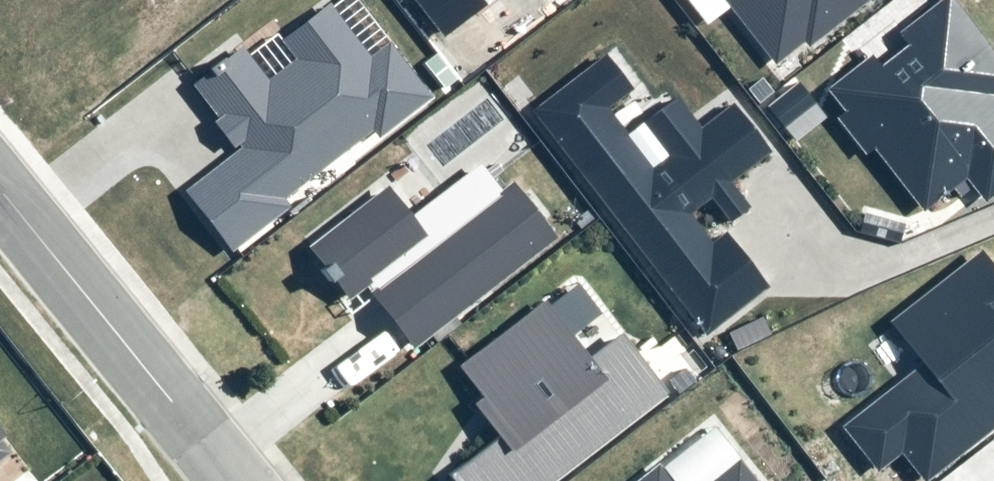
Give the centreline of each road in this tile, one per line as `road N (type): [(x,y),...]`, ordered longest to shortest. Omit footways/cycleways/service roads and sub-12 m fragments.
road 1 (residential): [(229,480),(0,200)]

